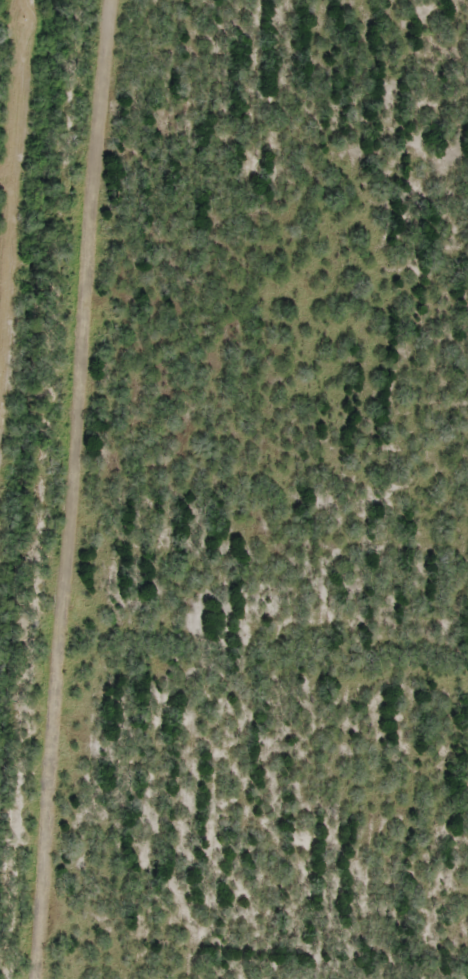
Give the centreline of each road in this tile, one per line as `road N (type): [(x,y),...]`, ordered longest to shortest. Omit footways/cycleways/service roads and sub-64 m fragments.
road 1 (residential): [(113,0),(58,561),(55,780),(41,838),(29,978)]

